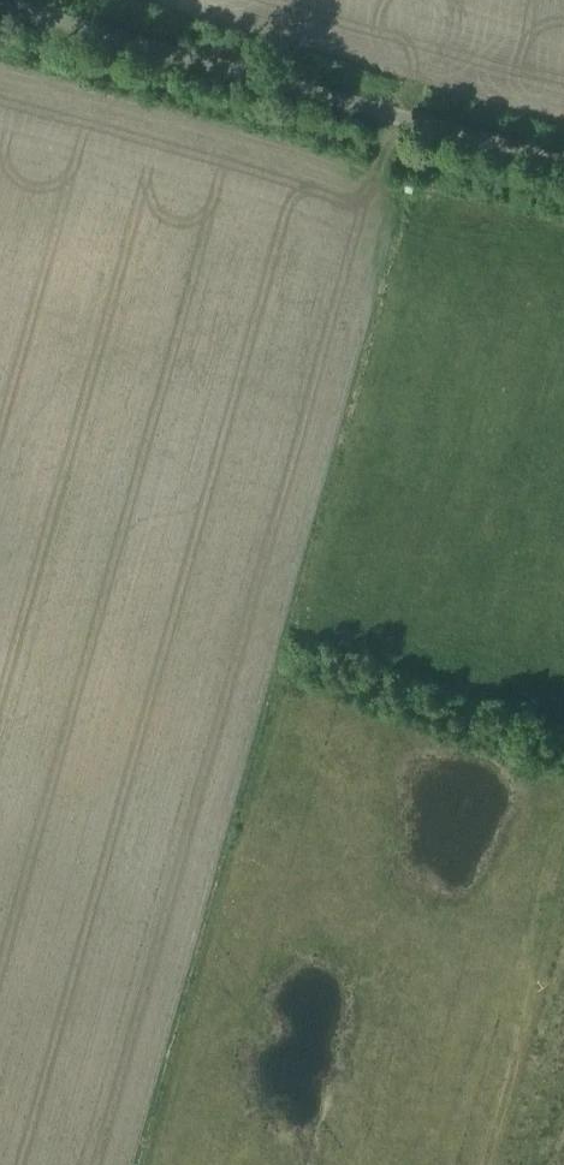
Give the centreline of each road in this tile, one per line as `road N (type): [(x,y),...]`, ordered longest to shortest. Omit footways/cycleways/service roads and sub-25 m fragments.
road 1 (unclassified): [(563,162),(0,4)]

